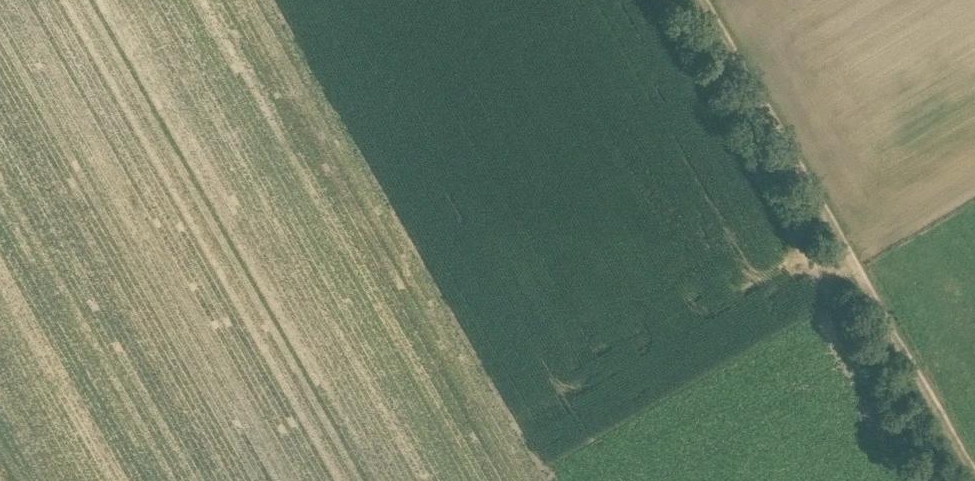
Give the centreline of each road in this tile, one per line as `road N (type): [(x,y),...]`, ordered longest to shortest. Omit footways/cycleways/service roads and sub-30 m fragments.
road 1 (track): [(974,480),(698,0)]

